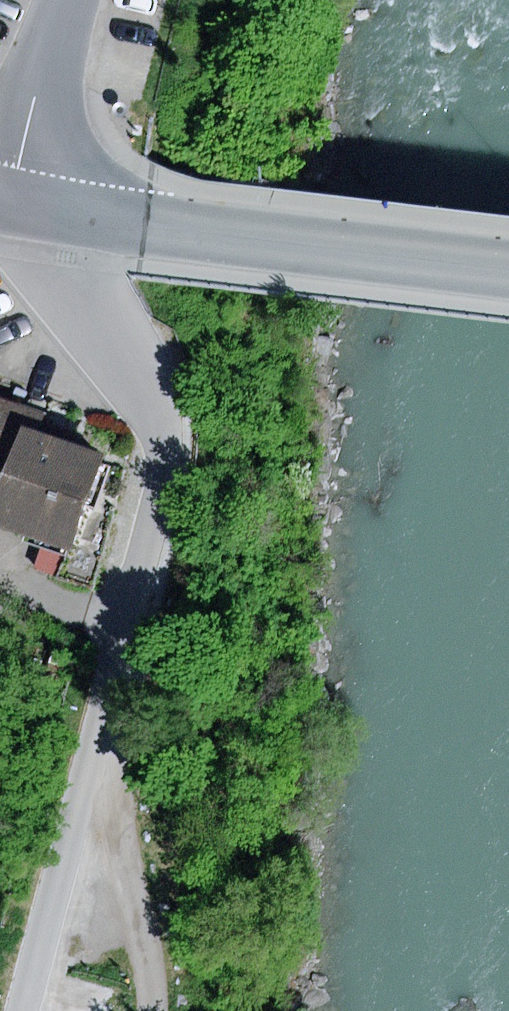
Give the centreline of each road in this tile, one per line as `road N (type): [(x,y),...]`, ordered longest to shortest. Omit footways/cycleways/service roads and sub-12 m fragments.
road 1 (residential): [(23,1010),(163,482),(165,432),(11,205)]
road 2 (tertiary): [(508,265),(11,205)]
road 3 (unclassified): [(11,205),(35,96),(71,0)]
road 4 (track): [(69,845),(118,893),(152,992),(150,1010)]

